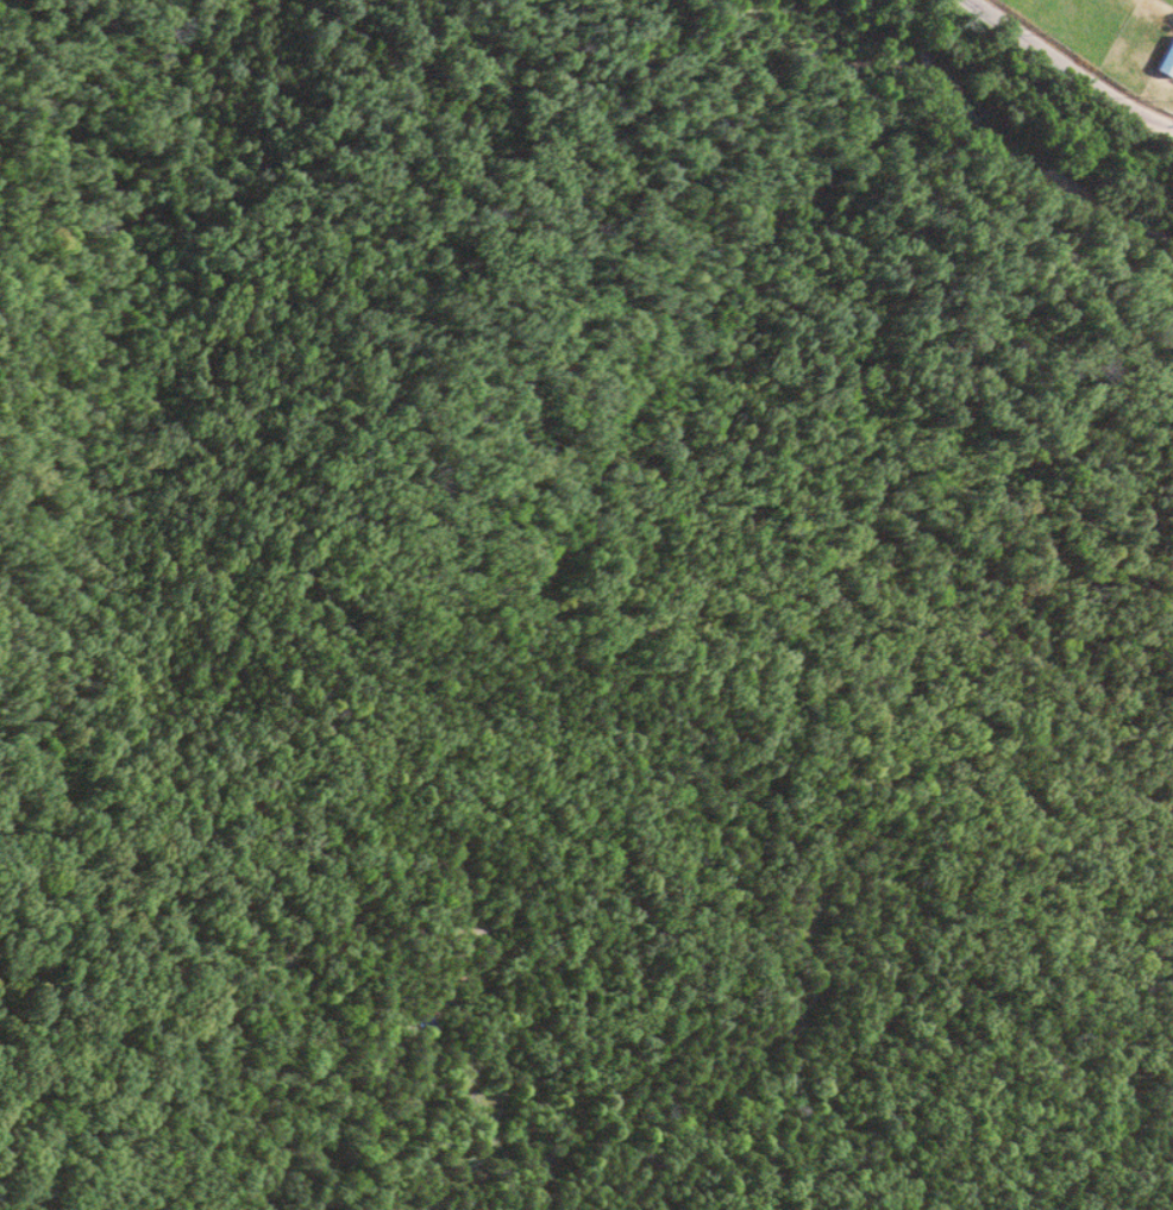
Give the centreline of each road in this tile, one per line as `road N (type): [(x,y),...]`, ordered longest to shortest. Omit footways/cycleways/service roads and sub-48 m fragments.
road 1 (residential): [(1172,129),(977,0)]

